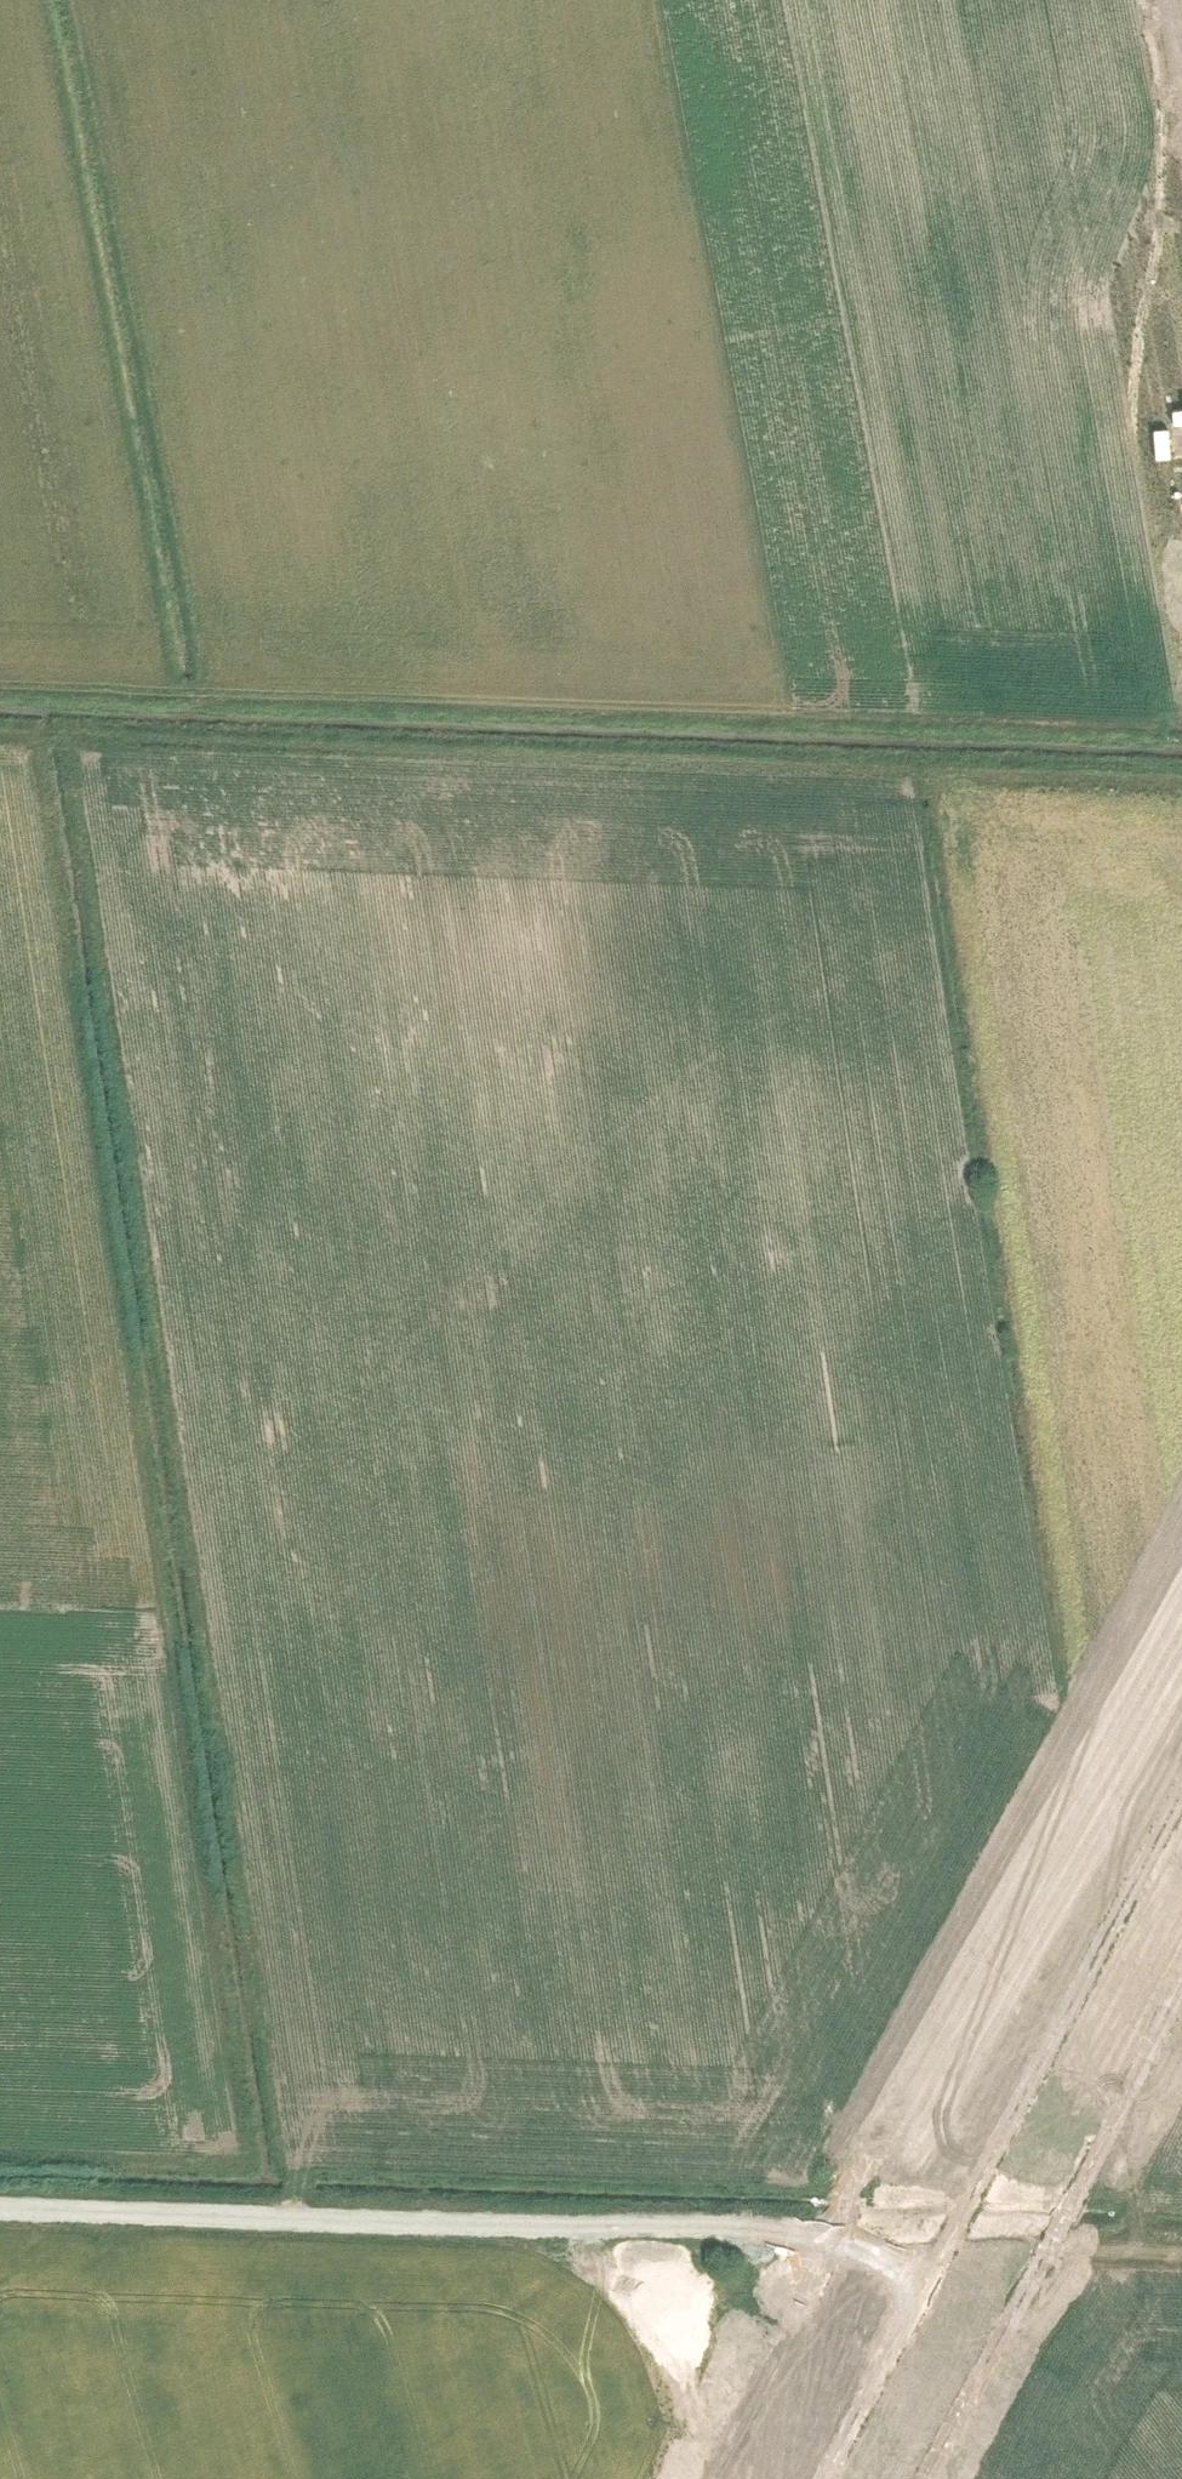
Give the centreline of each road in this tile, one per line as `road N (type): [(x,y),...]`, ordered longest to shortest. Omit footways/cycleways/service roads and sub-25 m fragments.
road 1 (unclassified): [(0,2211),(1181,2251)]

